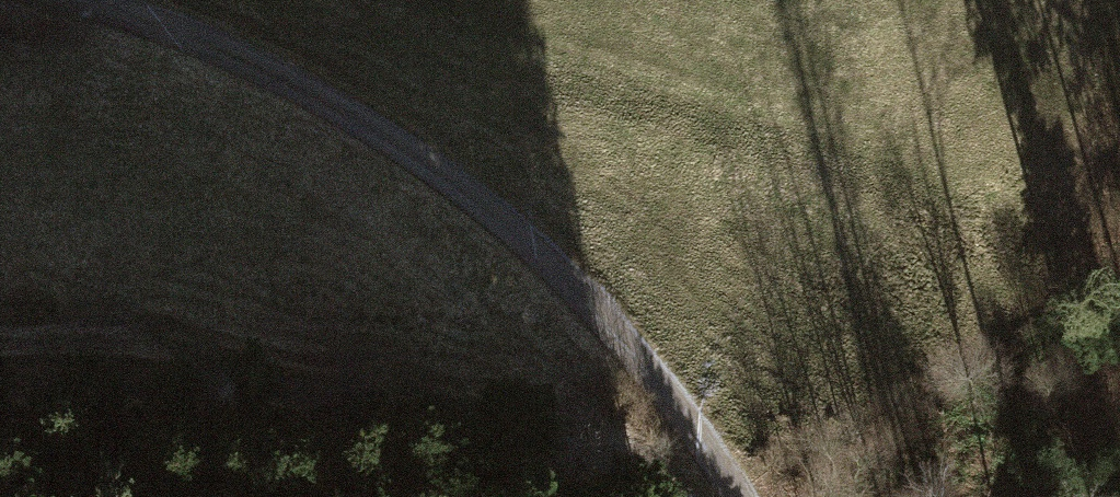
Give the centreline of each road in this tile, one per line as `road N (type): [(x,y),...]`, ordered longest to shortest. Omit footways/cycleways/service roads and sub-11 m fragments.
road 1 (track): [(741,496),(699,427),(528,258),(365,131),(136,33),(0,12)]
road 2 (track): [(0,381),(192,380),(403,401),(595,454),(709,496)]

